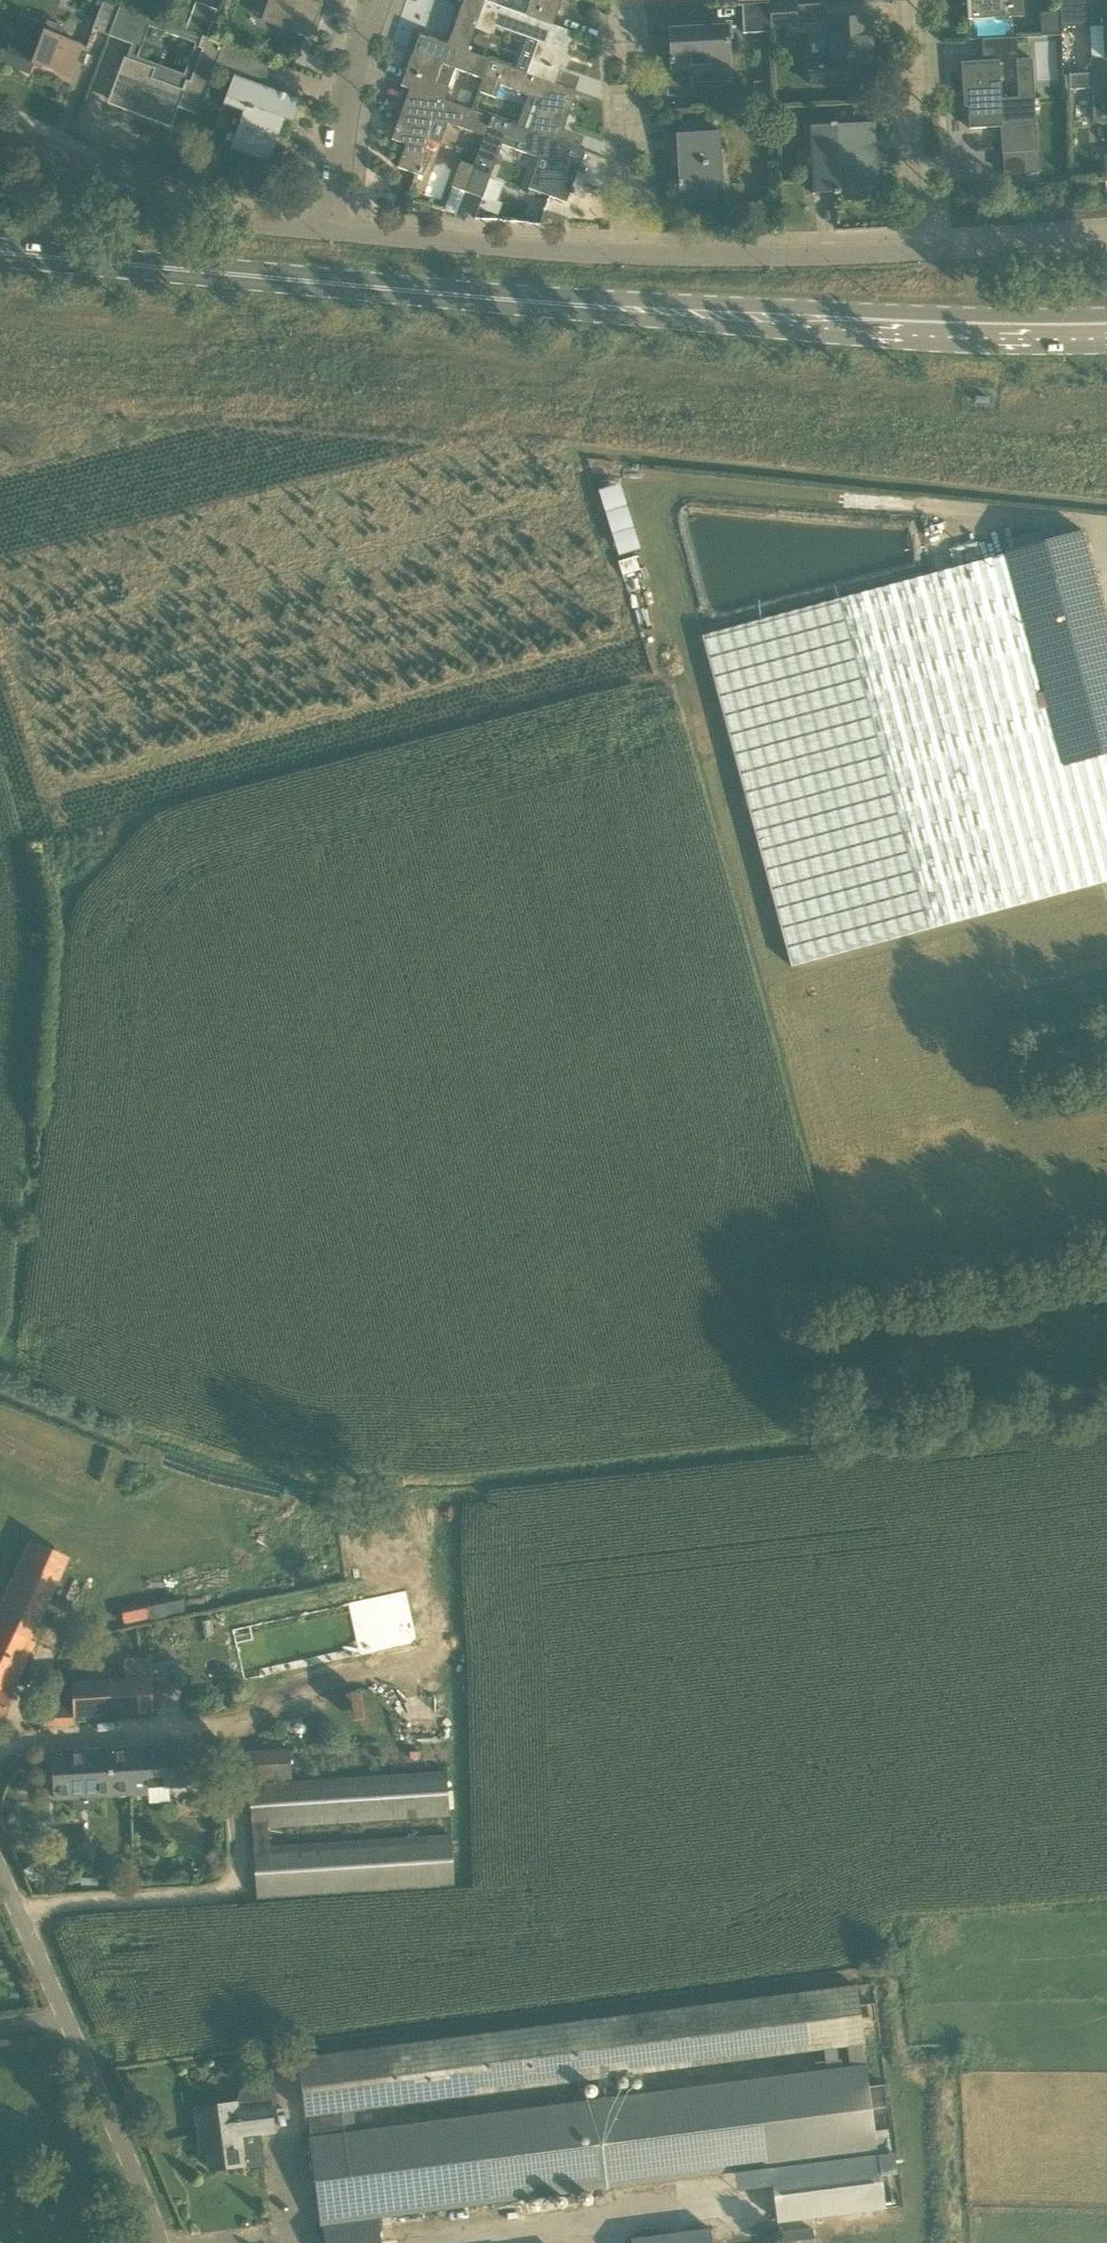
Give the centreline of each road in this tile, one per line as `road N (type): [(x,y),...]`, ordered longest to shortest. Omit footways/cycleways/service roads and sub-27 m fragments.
road 1 (primary): [(828,321),(462,298),(0,254)]
road 2 (unclassified): [(166,2242),(0,1874)]
road 3 (residential): [(331,232),(169,203),(0,125)]
road 4 (residential): [(624,260),(331,232)]
road 5 (residential): [(624,260),(906,258)]
road 6 (primary): [(828,321),(1106,325)]
road 7 (residential): [(624,260),(620,0)]
road 8 (residential): [(906,258),(906,0)]
road 9 (residential): [(331,232),(343,83),(372,0)]
road 10 (residential): [(906,258),(1106,242)]

